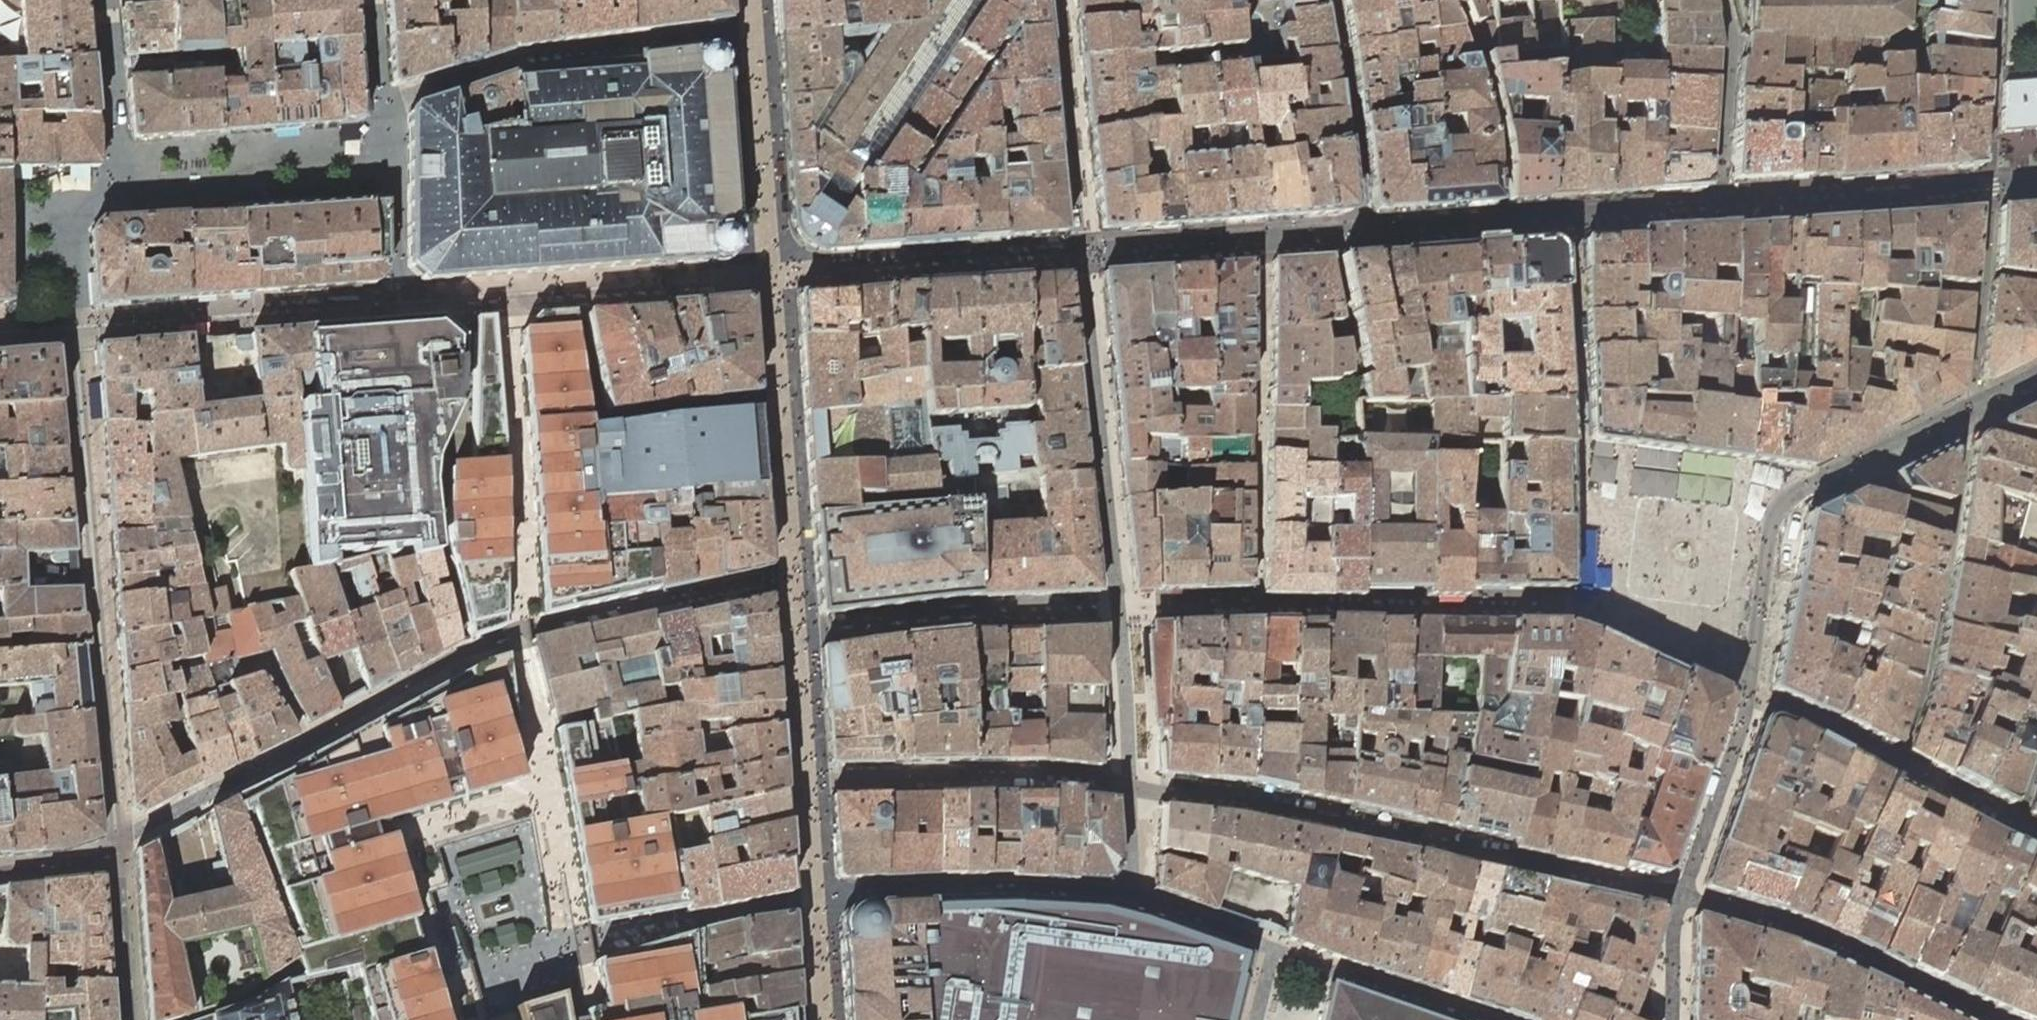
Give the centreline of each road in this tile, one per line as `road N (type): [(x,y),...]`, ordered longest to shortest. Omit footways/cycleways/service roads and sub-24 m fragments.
road 1 (residential): [(2036,184),(1081,254)]
road 2 (residential): [(1677,896),(1747,702),(1778,508),(2036,378)]
road 3 (residential): [(1677,896),(1130,783)]
road 4 (residential): [(1130,783),(1081,254)]
road 5 (residential): [(74,328),(117,844)]
road 6 (residential): [(487,645),(117,844)]
road 7 (residential): [(1989,1019),(1843,949),(1677,896)]
road 8 (residential): [(806,780),(1040,776),(1130,783)]
road 9 (residential): [(121,181),(395,159)]
road 10 (residential): [(1081,254),(1057,0)]
road 11 (residential): [(101,0),(121,181)]
road 12 (residential): [(74,328),(65,218),(83,194),(121,181)]
road 13 (residential): [(117,844),(130,1019)]
road 14 (residential): [(395,159),(376,108),(369,0)]
road 15 (residential): [(399,304),(395,159)]
road 16 (residential): [(1672,1019),(1677,896)]
road 17 (residential): [(0,872),(81,863),(117,844)]

